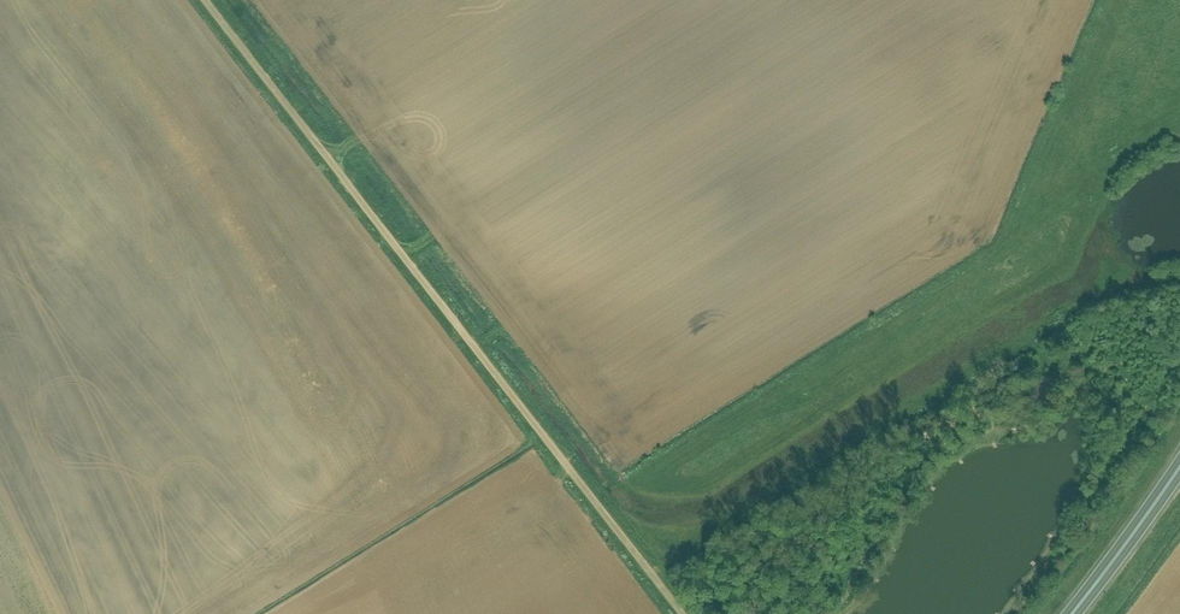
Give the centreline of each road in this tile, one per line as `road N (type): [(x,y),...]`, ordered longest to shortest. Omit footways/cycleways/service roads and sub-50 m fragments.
road 1 (unclassified): [(682,613),(205,0)]
road 2 (trunk): [(1071,613),(1179,462)]

